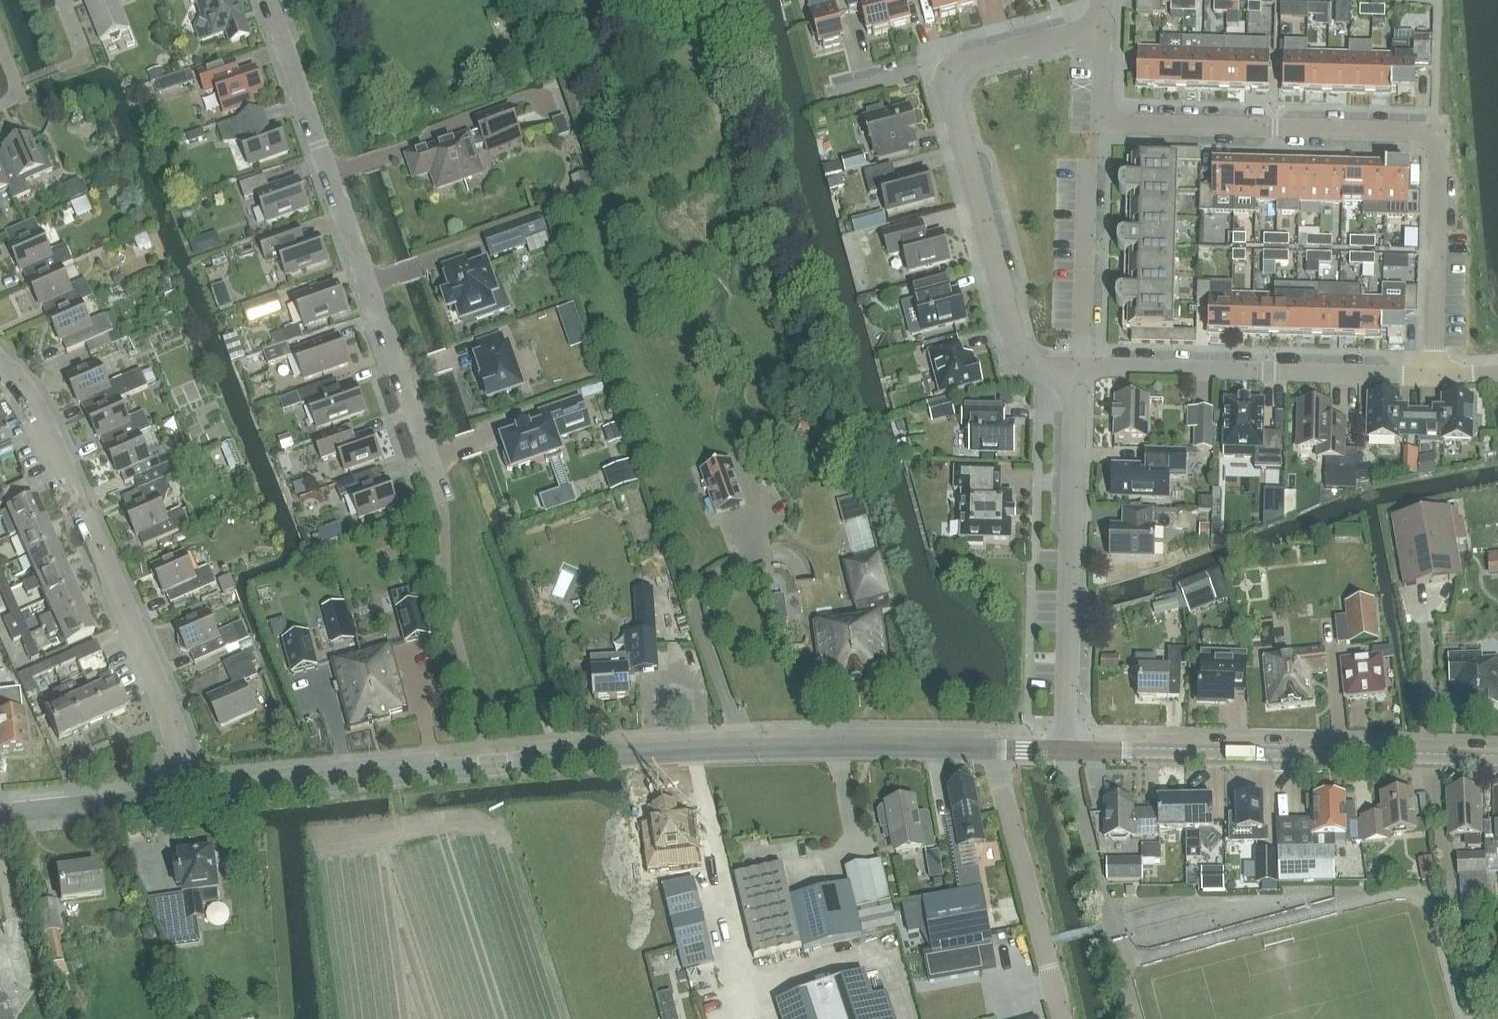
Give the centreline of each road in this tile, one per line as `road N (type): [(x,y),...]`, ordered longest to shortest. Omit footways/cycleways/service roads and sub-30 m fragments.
road 1 (tertiary): [(182,795),(610,756),(1069,748)]
road 2 (residential): [(1434,375),(1440,153),(1433,141),(1412,131),(1115,123),(1102,110),(1102,26)]
road 3 (residential): [(441,488),(269,0)]
road 4 (residential): [(1068,384),(1020,345),(953,79),(974,59),(1102,26)]
road 5 (residential): [(182,795),(170,715),(77,489),(39,409),(0,359)]
road 6 (tertiary): [(1069,748),(1497,761)]
road 7 (residential): [(1069,748),(1076,399),(1068,384)]
road 8 (residential): [(1081,368),(1434,375)]
road 9 (residential): [(1088,165),(1081,368)]
road 10 (tertiary): [(0,812),(182,795)]

